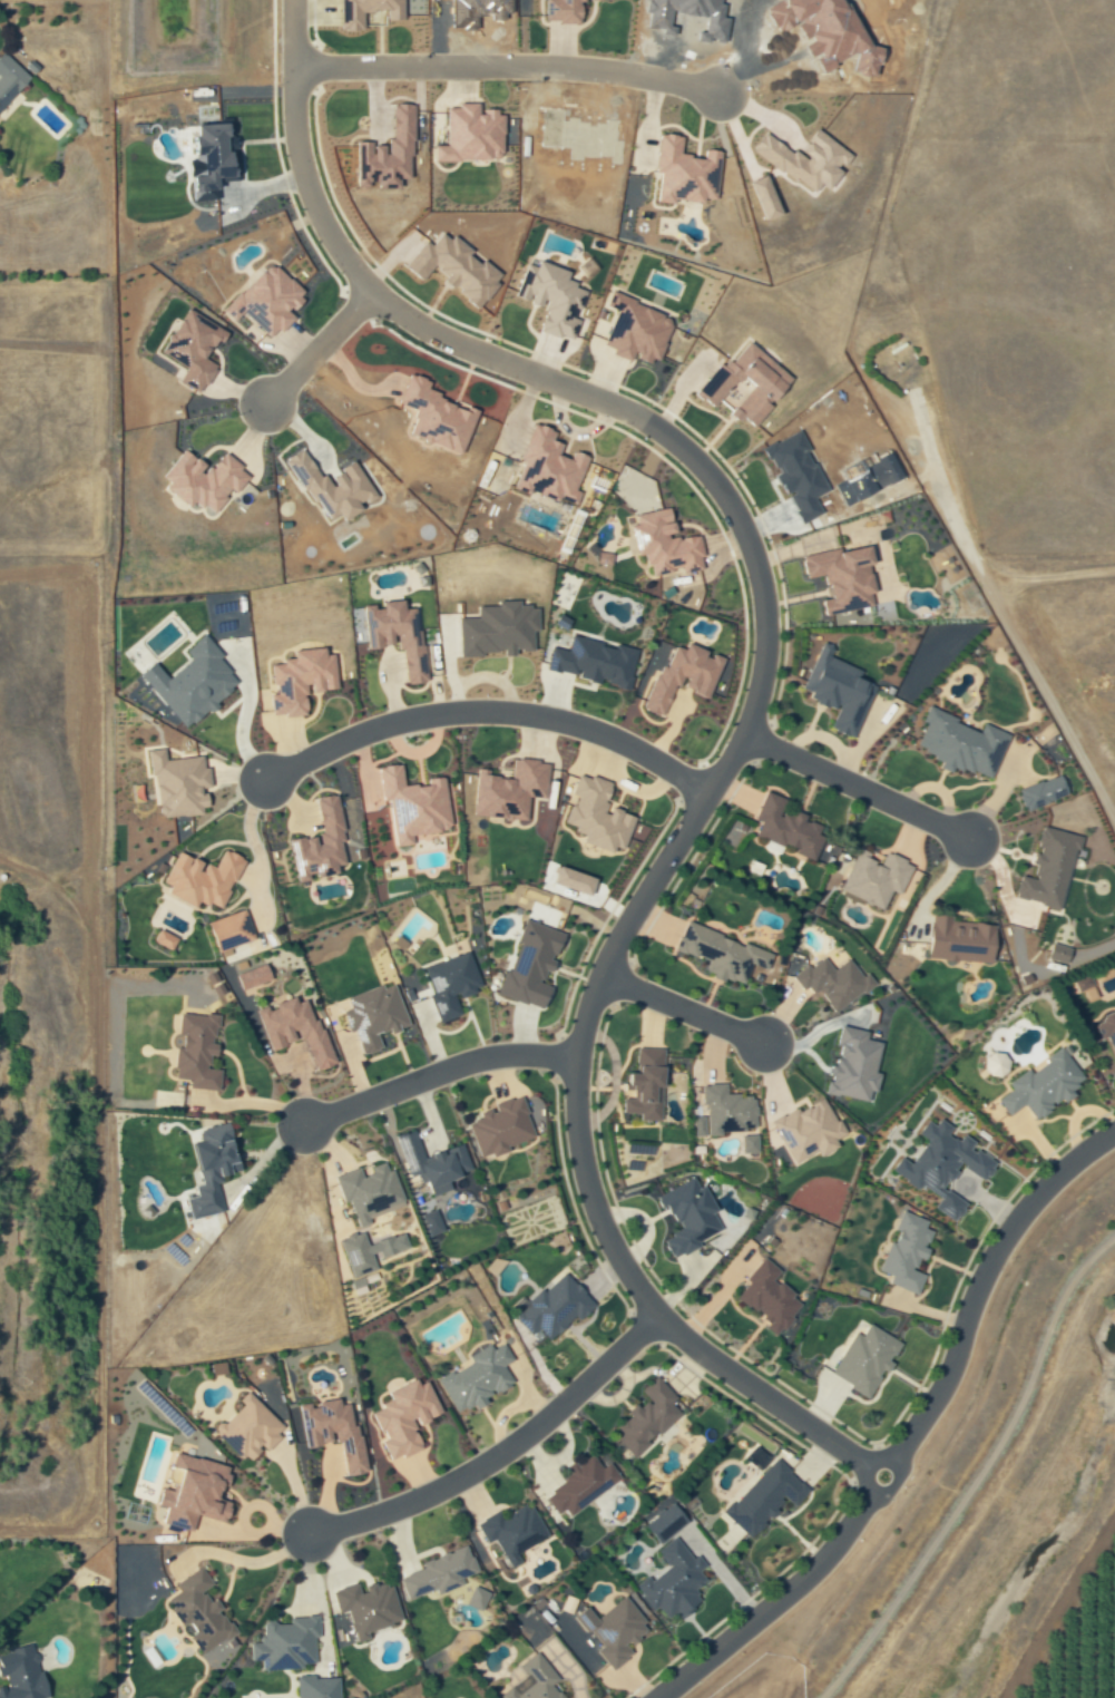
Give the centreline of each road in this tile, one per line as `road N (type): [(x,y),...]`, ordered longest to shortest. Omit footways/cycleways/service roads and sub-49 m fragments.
road 1 (residential): [(883,1479),(728,1376),(658,1317),(624,1270),(587,1184),(575,1103),(586,1018),(633,913),(744,734),(766,660),(764,596),(736,515),(695,458),(645,420)]
road 2 (residential): [(645,420),(411,324),(359,284),(297,169),(288,127),(292,76),(314,67),(534,67),(713,92)]
road 3 (residential): [(656,1697),(825,1562),(950,1373),(981,1278),(1039,1192),(1114,1131)]
road 4 (residential): [(708,791),(577,725),(480,711),(387,724),(265,780)]
road 5 (residential): [(658,1317),(515,1446),(453,1484),(307,1533)]
road 6 (residential): [(577,1056),(491,1057),(304,1122)]
road 7 (residential): [(744,734),(969,839)]
road 8 (residential): [(601,975),(764,1045)]
road 9 (residential): [(369,291),(262,406)]

